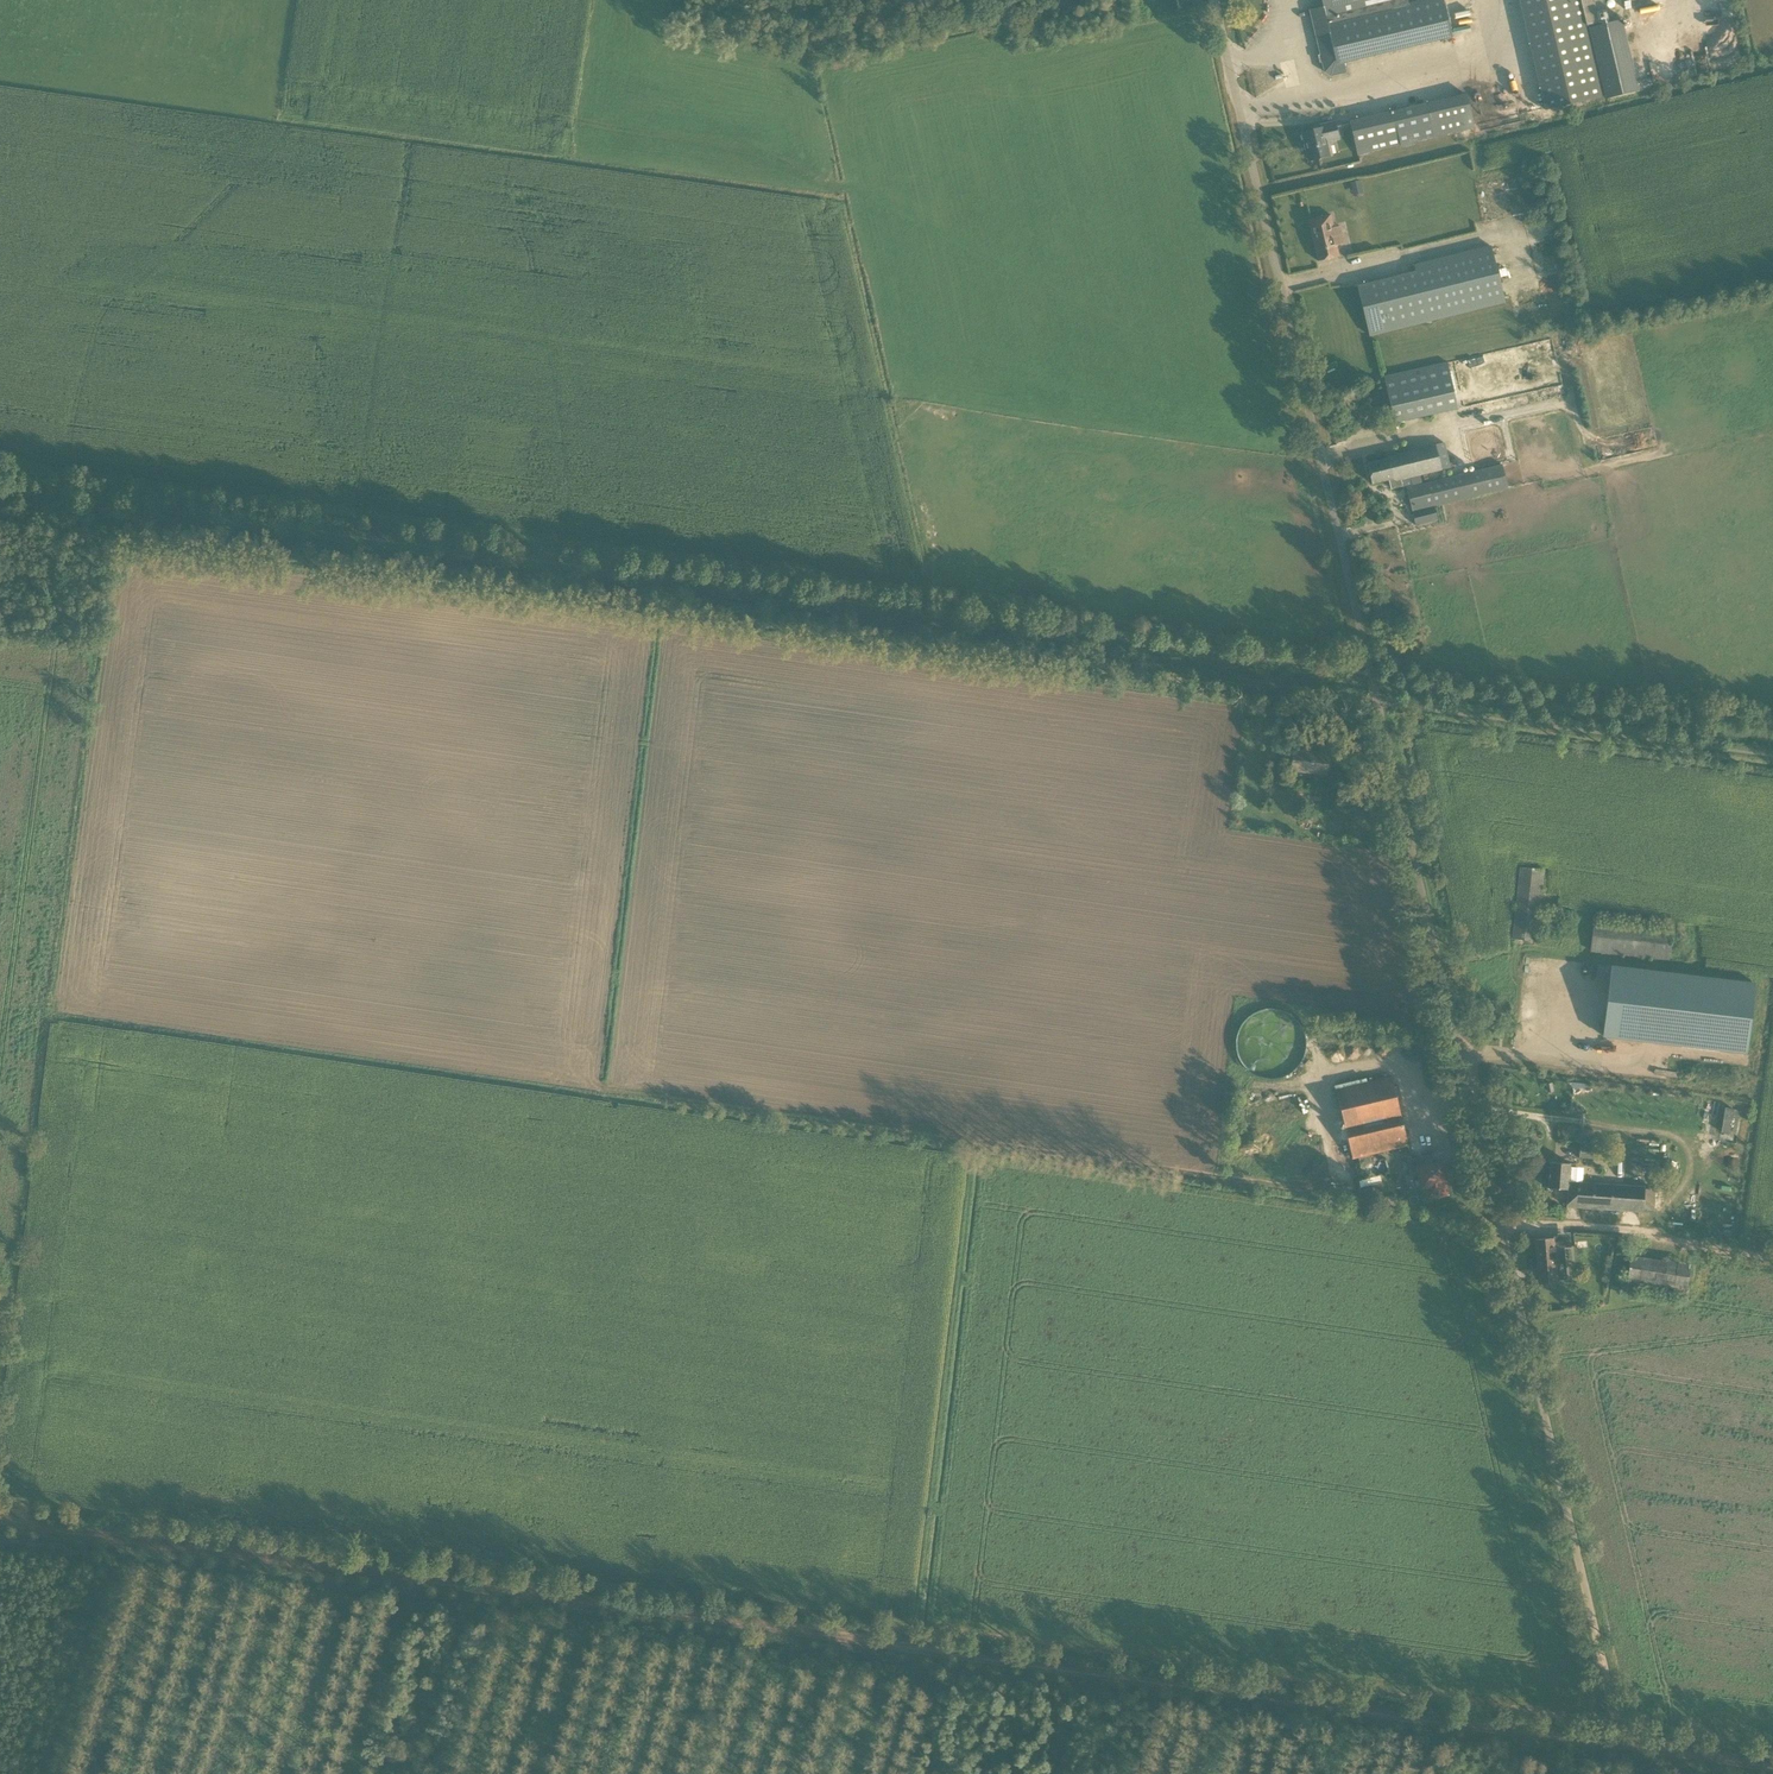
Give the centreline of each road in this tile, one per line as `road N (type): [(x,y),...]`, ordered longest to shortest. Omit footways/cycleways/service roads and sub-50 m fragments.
road 1 (unclassified): [(1623,1747),(1217,0)]
road 2 (track): [(0,1524),(904,1659),(1772,1772)]

